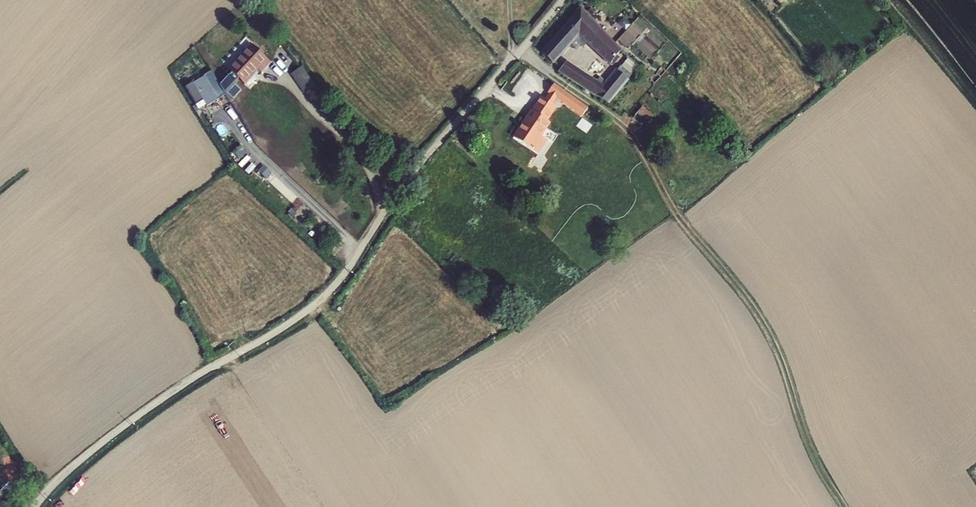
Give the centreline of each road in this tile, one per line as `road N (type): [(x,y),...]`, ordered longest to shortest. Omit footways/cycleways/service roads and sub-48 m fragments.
road 1 (unclassified): [(33,506),(78,460),(168,393),(323,297),(411,173),(563,0)]

